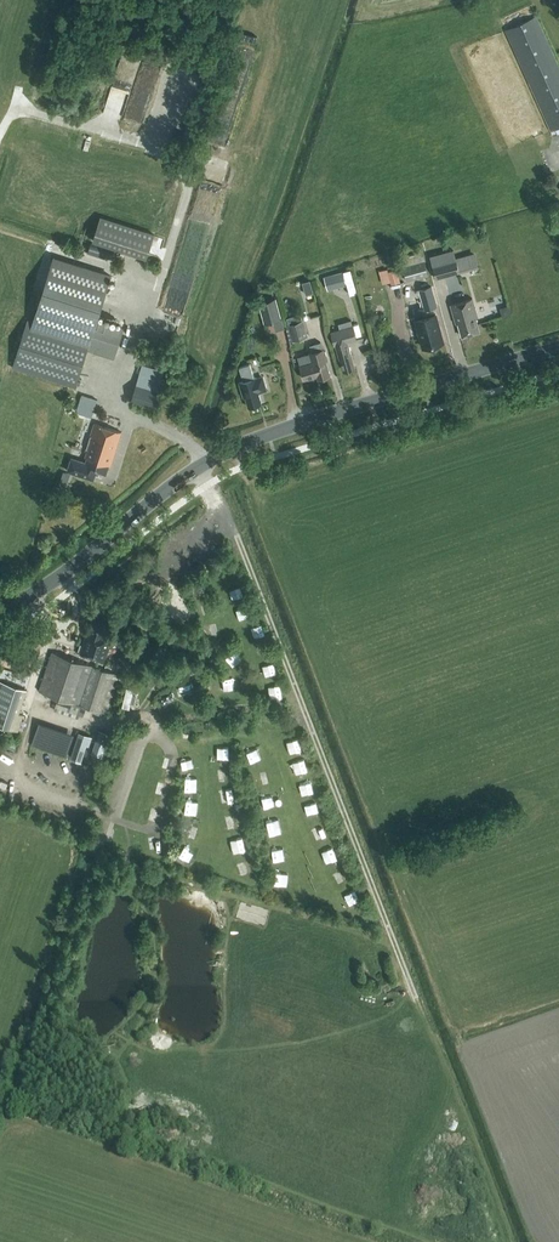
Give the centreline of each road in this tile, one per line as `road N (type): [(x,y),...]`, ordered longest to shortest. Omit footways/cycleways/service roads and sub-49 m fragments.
road 1 (track): [(204,466),(231,515),(470,1137)]
road 2 (secondary): [(0,609),(42,589),(167,490),(249,443),(558,350)]

